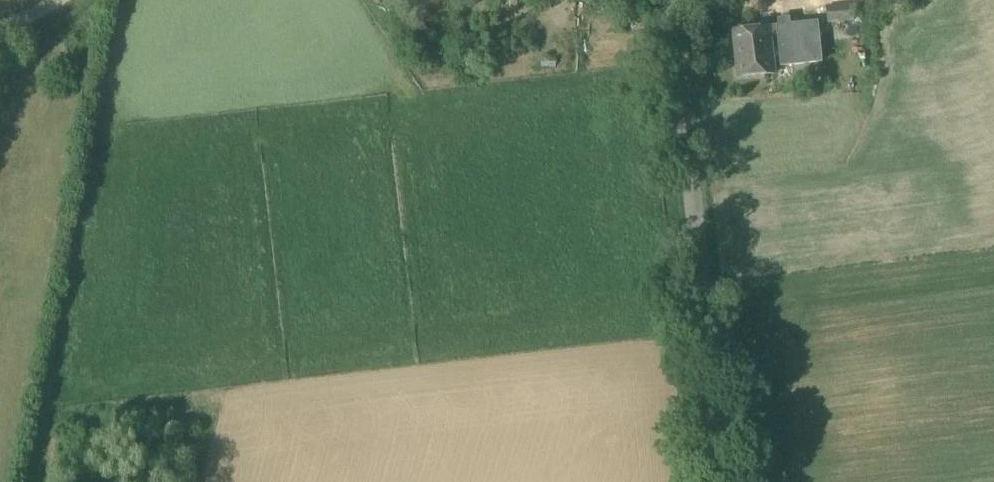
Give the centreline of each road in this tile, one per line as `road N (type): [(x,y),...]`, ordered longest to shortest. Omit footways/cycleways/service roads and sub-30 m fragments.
road 1 (unclassified): [(727,481),(668,0)]

